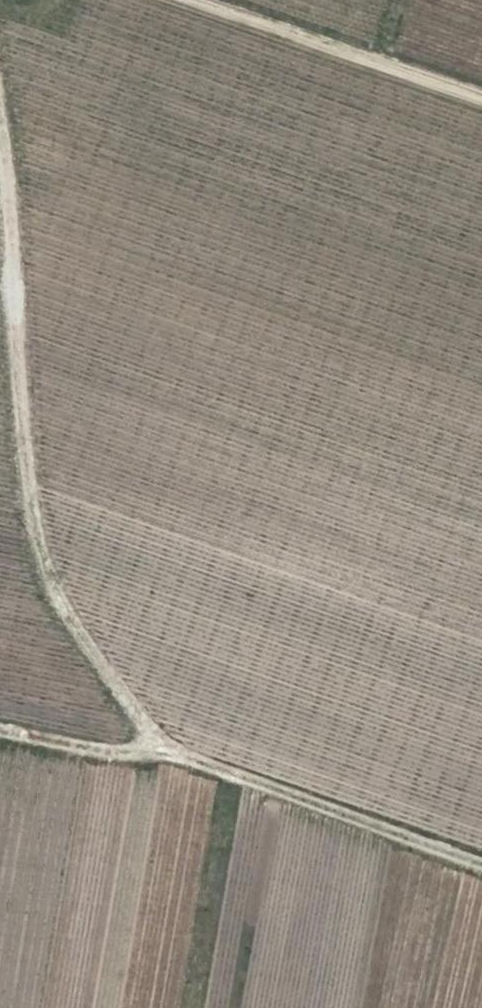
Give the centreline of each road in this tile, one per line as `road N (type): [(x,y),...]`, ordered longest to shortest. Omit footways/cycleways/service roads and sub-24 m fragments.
road 1 (track): [(0,723),(118,755),(163,742),(139,723),(65,621),(23,516),(0,158)]
road 2 (track): [(189,0),(481,100)]
road 3 (track): [(100,1007),(144,748)]

